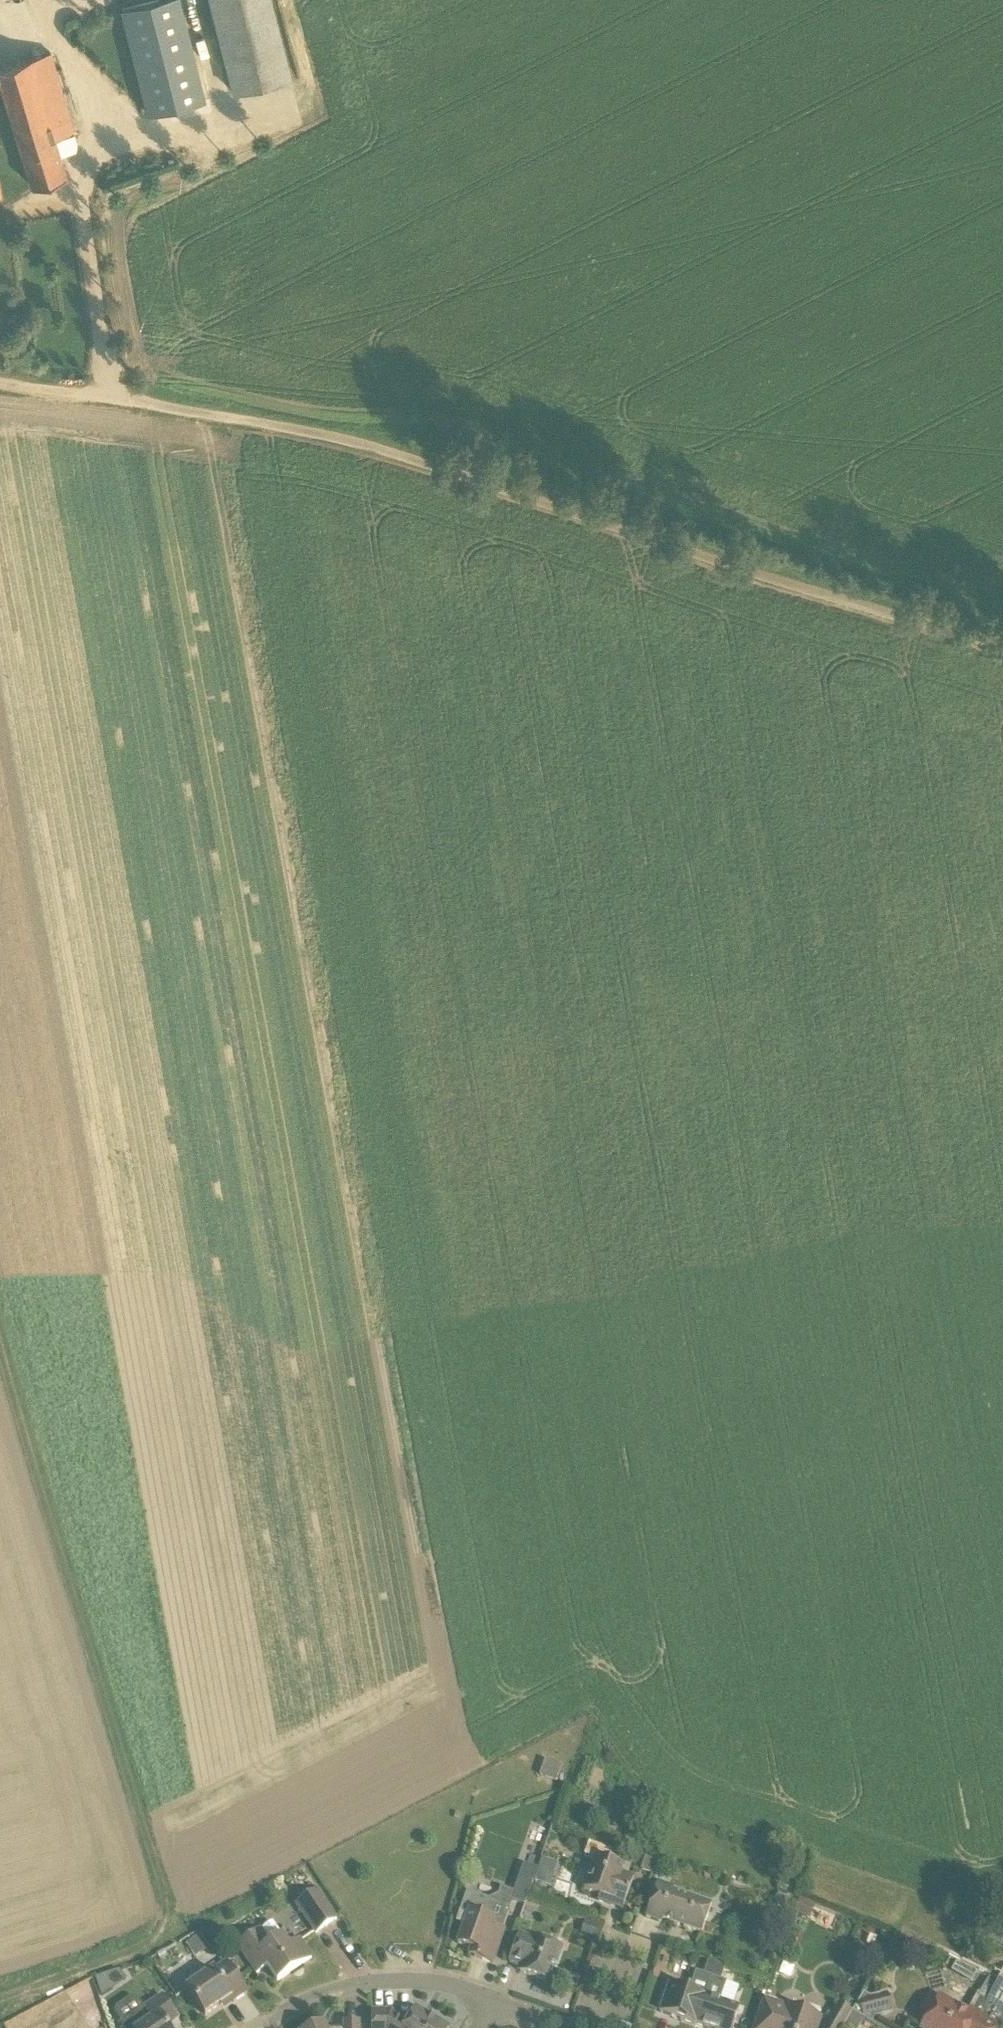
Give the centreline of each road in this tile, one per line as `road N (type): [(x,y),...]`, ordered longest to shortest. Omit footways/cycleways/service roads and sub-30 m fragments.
road 1 (unclassified): [(1002,643),(456,462),(117,398)]
road 2 (track): [(0,1340),(172,1936),(0,1991)]
road 3 (residential): [(260,2027),(319,1993),(386,1979),(470,1979),(504,1988)]

